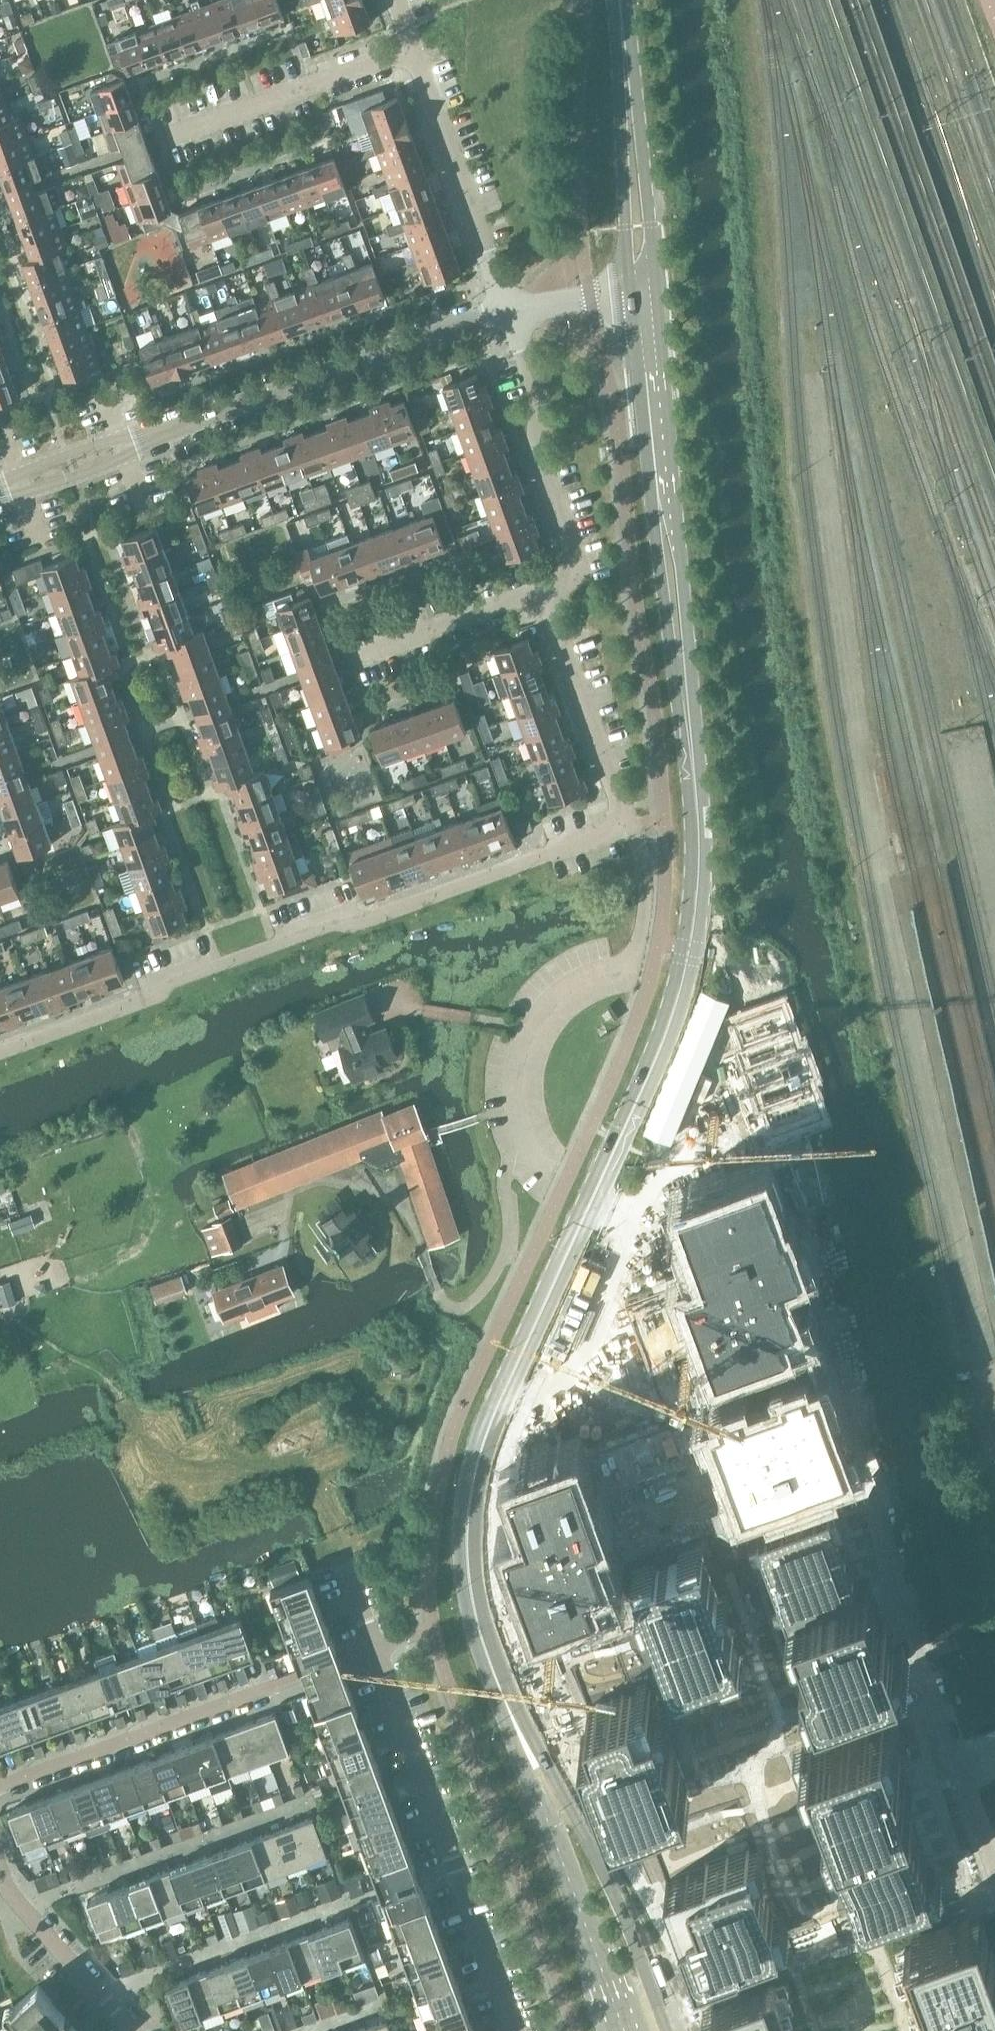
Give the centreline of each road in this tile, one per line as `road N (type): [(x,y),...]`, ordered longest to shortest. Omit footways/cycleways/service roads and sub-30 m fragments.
road 1 (tertiary): [(549,1787),(493,1666),(477,1607),(470,1526),(481,1452),(654,1061),(689,950),(695,813),(644,293)]
road 2 (residential): [(0,1052),(274,945),(526,868),(619,822),(617,784),(562,623),(564,583),(577,555),(537,459),(530,378),(510,309)]
road 3 (residential): [(0,494),(510,309)]
road 4 (residential): [(377,1653),(516,2030)]
road 5 (residential): [(0,1789),(377,1653)]
road 6 (unclassified): [(866,1466),(795,1129)]
road 7 (residential): [(510,309),(402,0)]
road 8 (tertiary): [(644,293),(619,0)]
road 9 (tertiary): [(669,2030),(604,1869),(549,1787)]
road 10 (tertiary): [(549,1787),(576,1894),(627,2030)]
road 11 (unclassified): [(923,1675),(866,1466)]
road 12 (residential): [(135,2030),(14,1897),(0,1866)]
road 13 (residential): [(510,309),(644,293)]
road 14 (unclassified): [(994,1888),(952,1769)]

